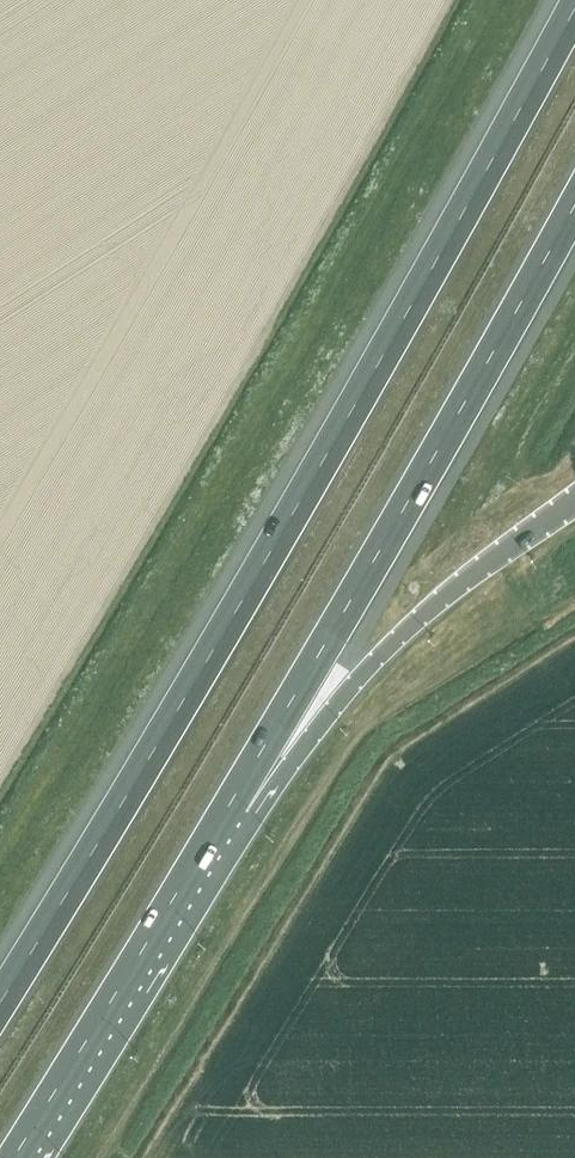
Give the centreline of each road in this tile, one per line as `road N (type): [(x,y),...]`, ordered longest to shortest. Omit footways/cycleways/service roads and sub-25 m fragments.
road 1 (motorway): [(574,2),(308,483),(0,997)]
road 2 (motorway): [(216,826),(574,200)]
road 3 (motorway): [(216,826),(255,816),(374,659),(435,602),(574,499)]
road 4 (motorway): [(12,1157),(216,826)]

